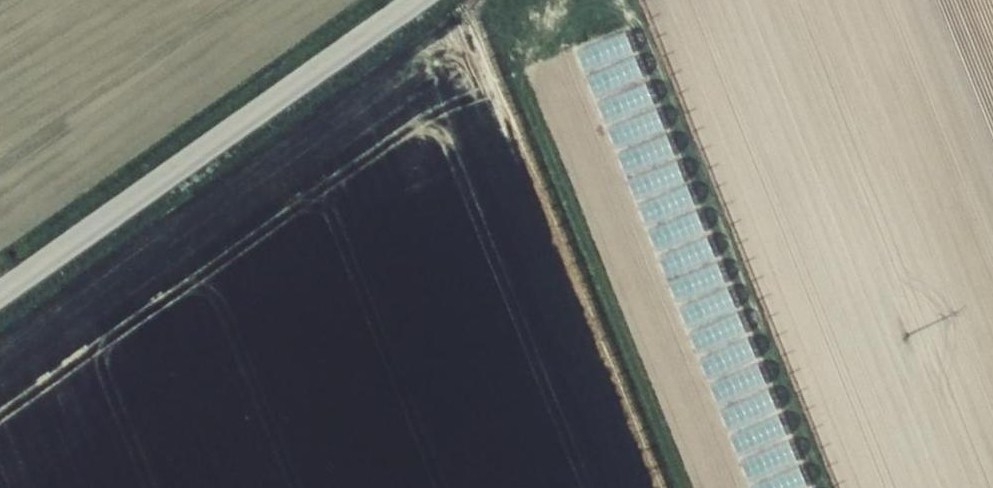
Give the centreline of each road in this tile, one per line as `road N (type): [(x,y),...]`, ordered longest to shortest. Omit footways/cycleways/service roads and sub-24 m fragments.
road 1 (unclassified): [(419,0),(0,295)]

